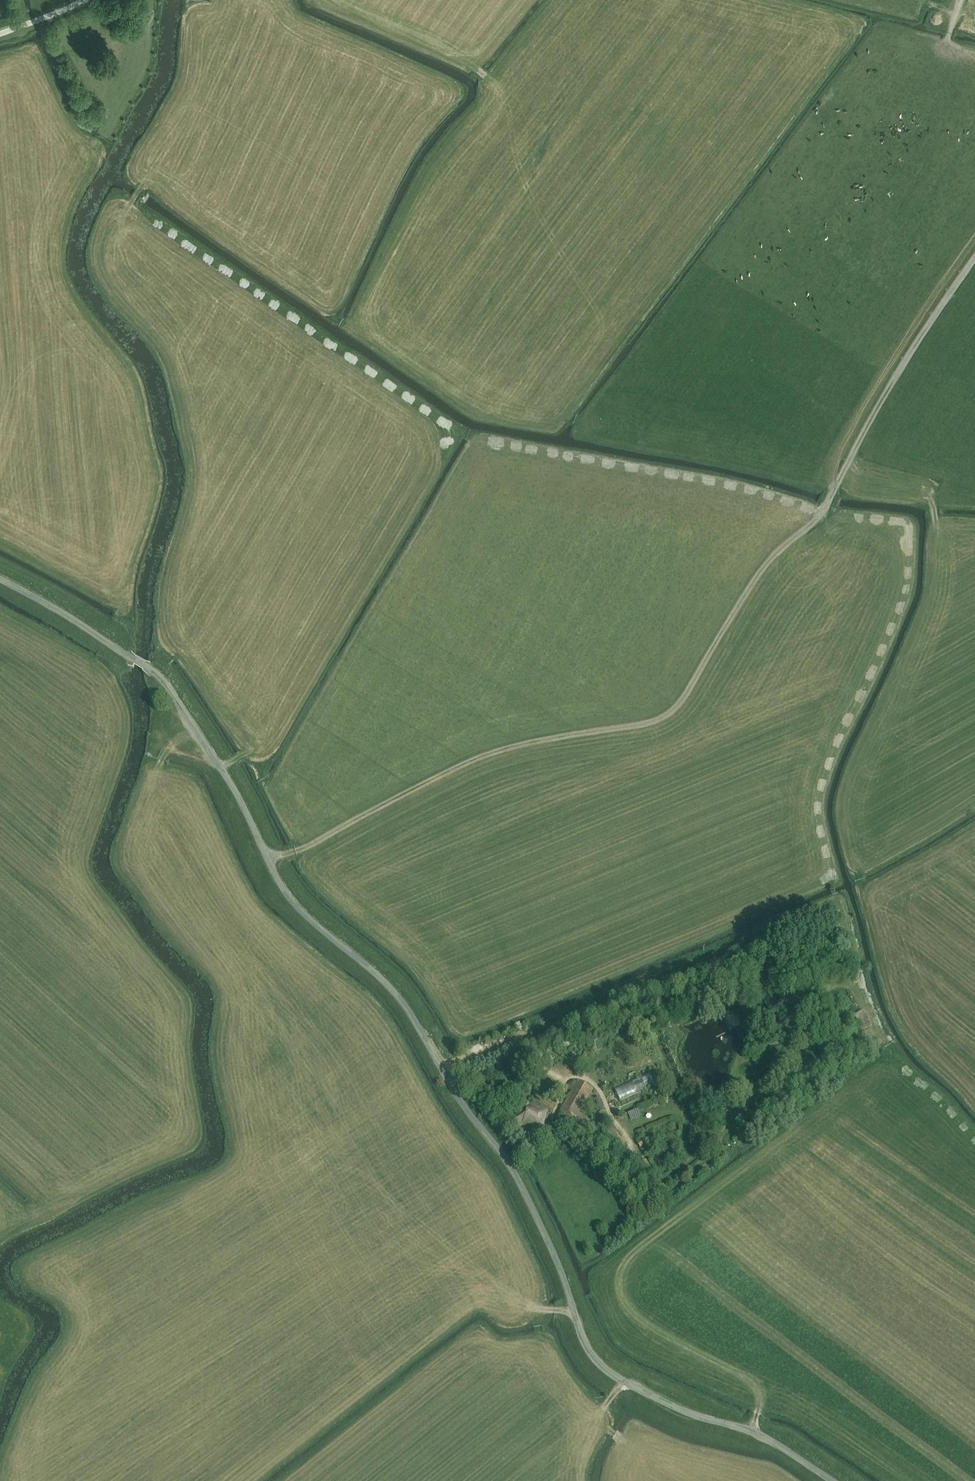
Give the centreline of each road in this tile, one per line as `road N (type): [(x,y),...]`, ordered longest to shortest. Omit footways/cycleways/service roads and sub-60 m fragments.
road 1 (unclassified): [(823,1480),(750,1436),(637,1393),(588,1363),(513,1180),(387,985),(290,899),(232,785),(165,685),(0,580)]
road 2 (track): [(267,858),(302,849),(488,754),(671,712),(762,570),(825,509),(887,391),(974,257)]

